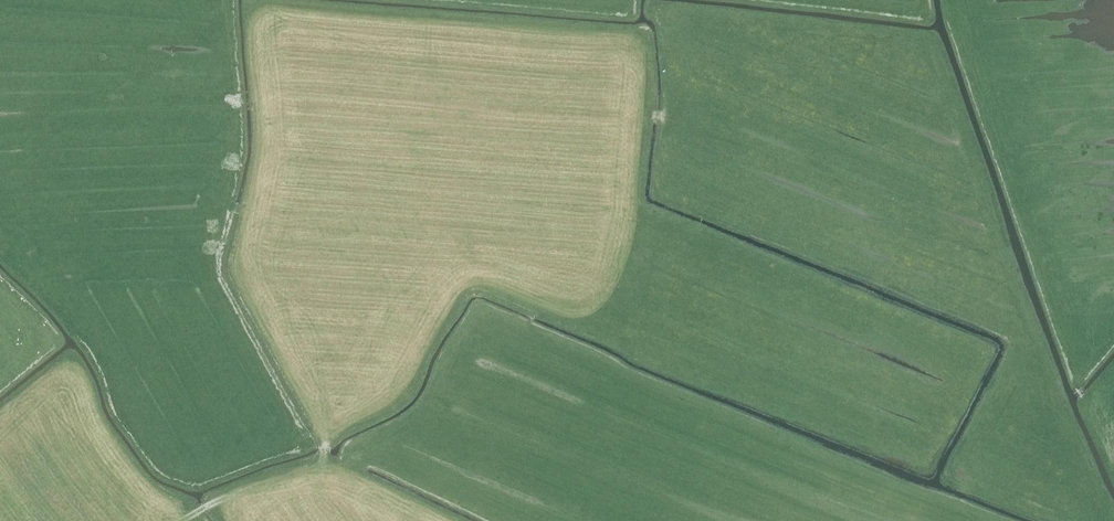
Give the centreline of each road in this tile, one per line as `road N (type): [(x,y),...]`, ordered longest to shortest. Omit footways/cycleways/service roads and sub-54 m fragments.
road 1 (track): [(322,466),(185,520)]

